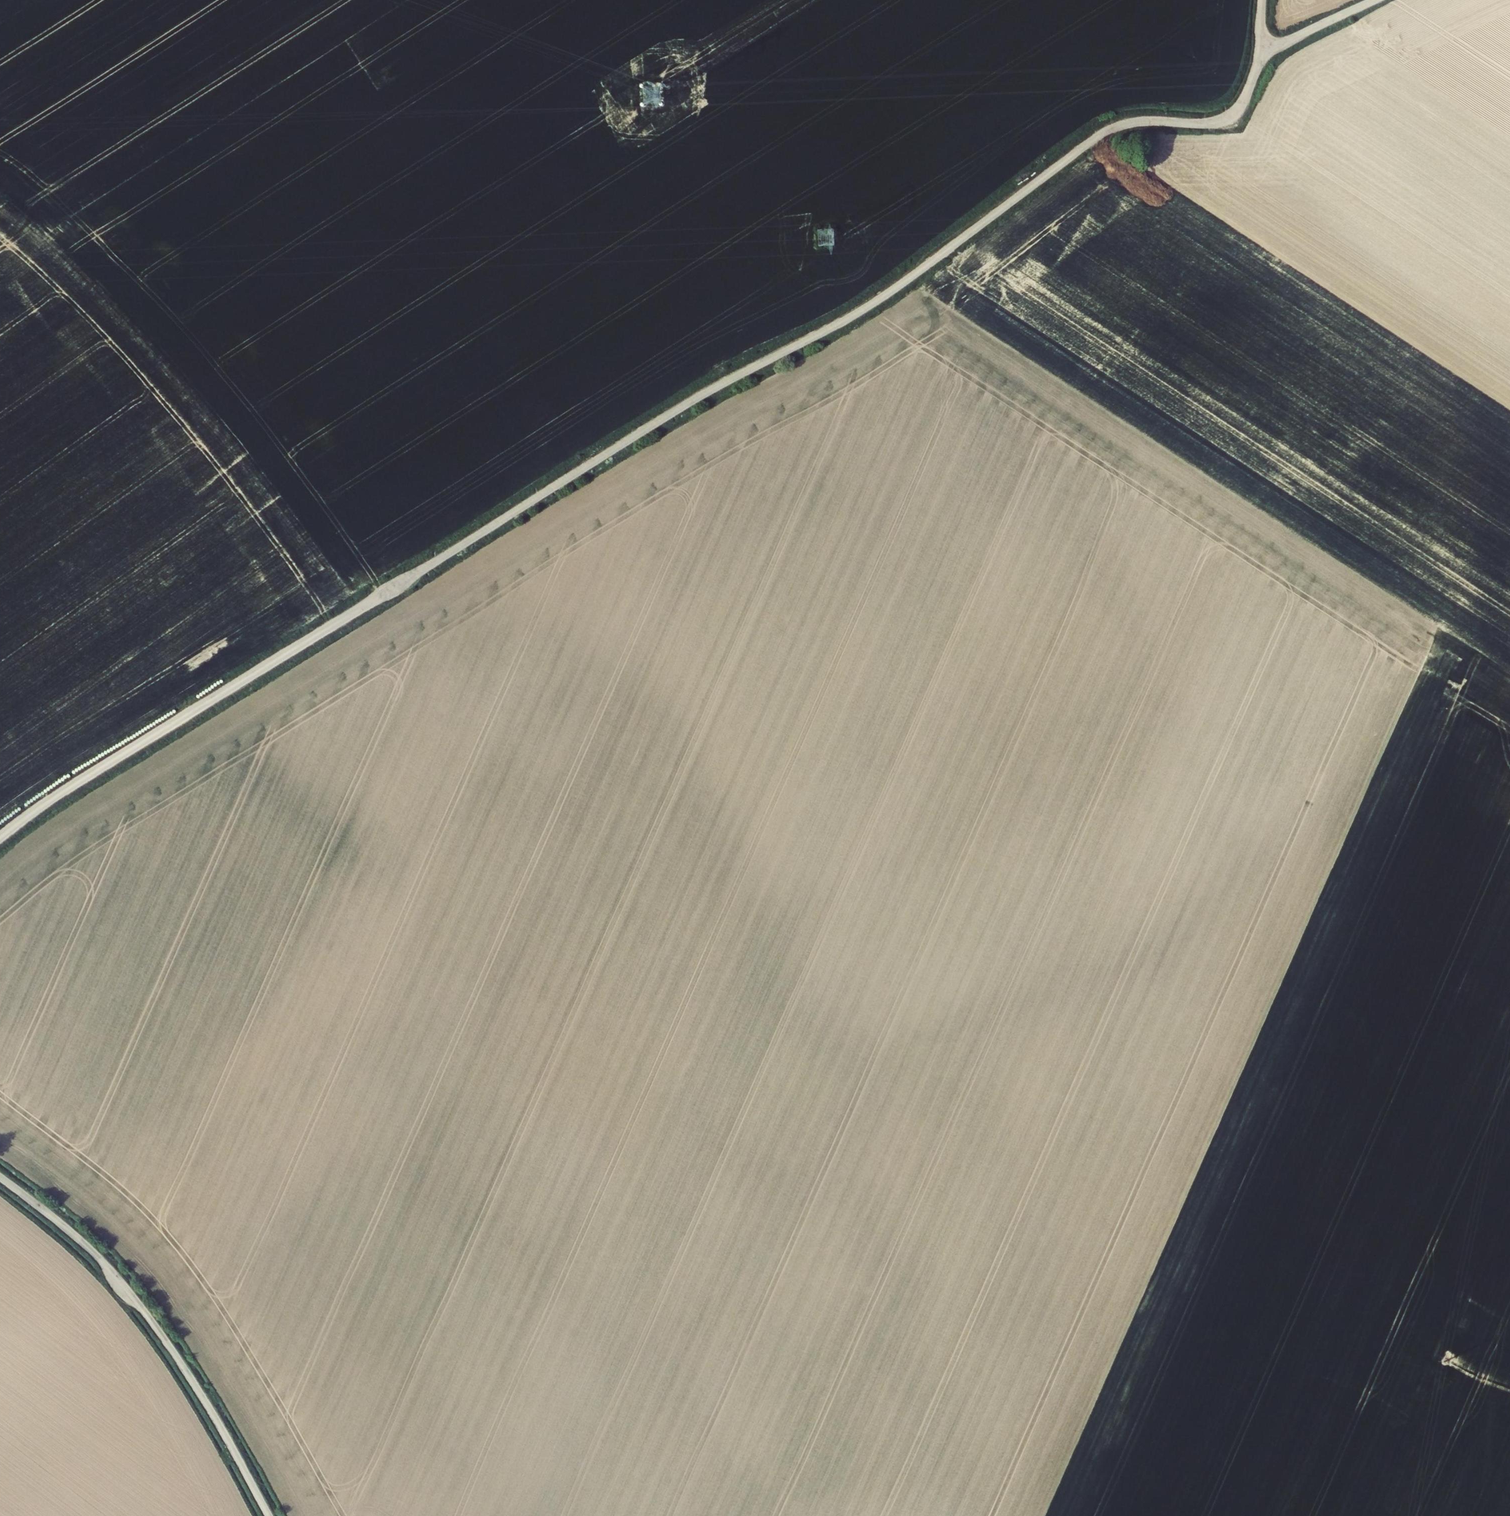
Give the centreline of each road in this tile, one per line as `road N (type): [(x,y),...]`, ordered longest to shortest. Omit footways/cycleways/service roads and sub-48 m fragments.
road 1 (residential): [(0,1177),(84,1244),(141,1307),(269,1515)]
road 2 (unclassified): [(365,606),(0,837)]

